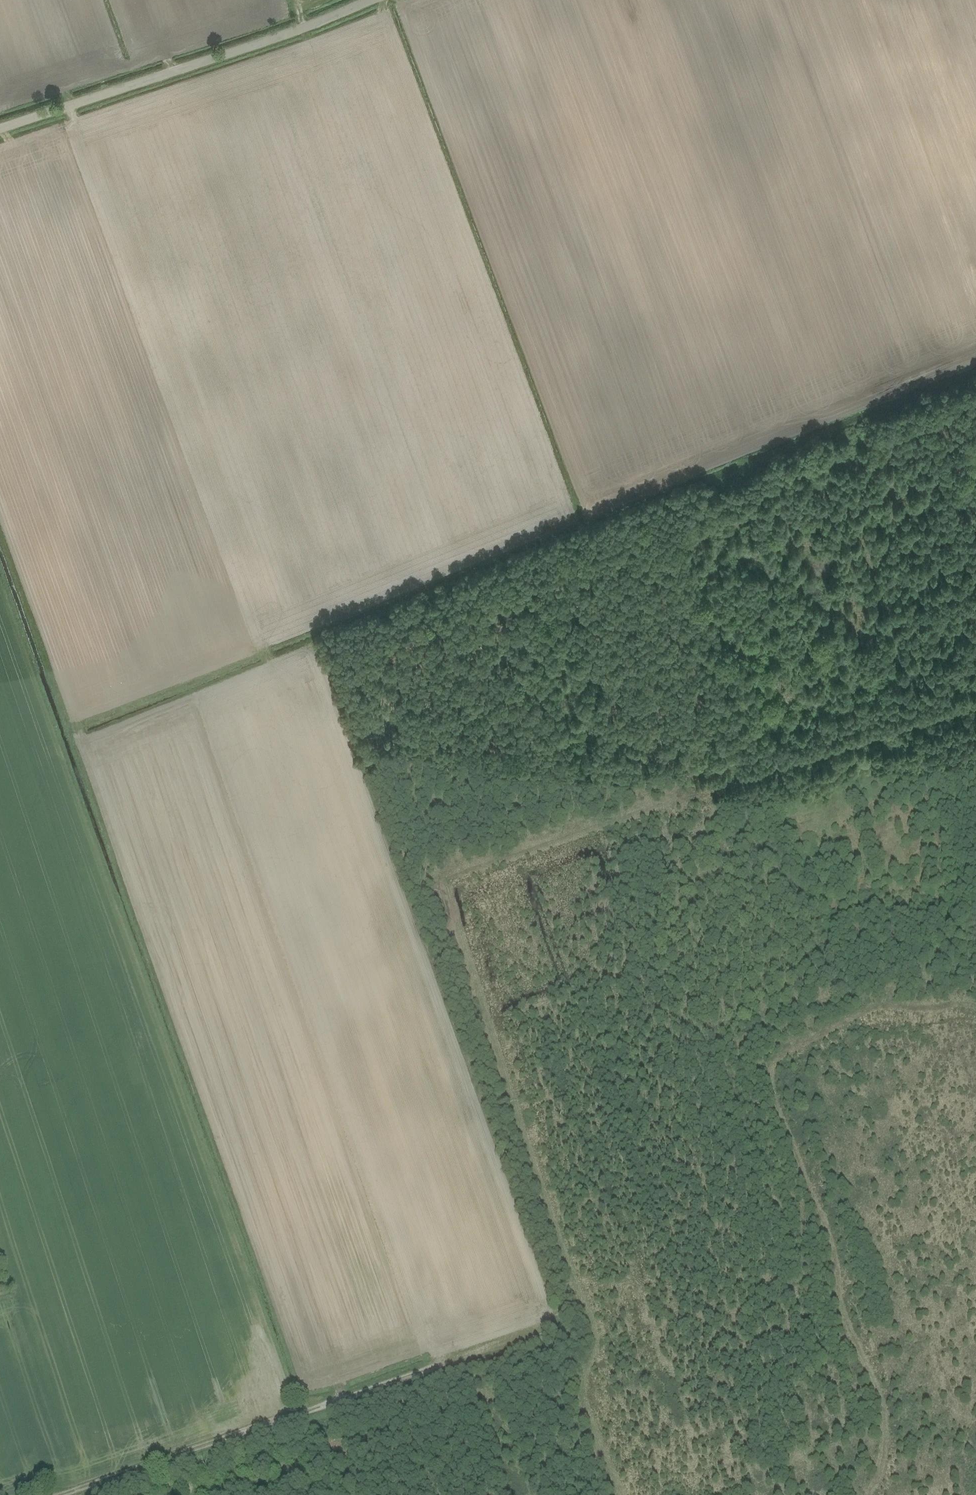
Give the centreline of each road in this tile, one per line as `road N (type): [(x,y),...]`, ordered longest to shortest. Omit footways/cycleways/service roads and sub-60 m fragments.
road 1 (tertiary): [(0,127),(369,0)]

